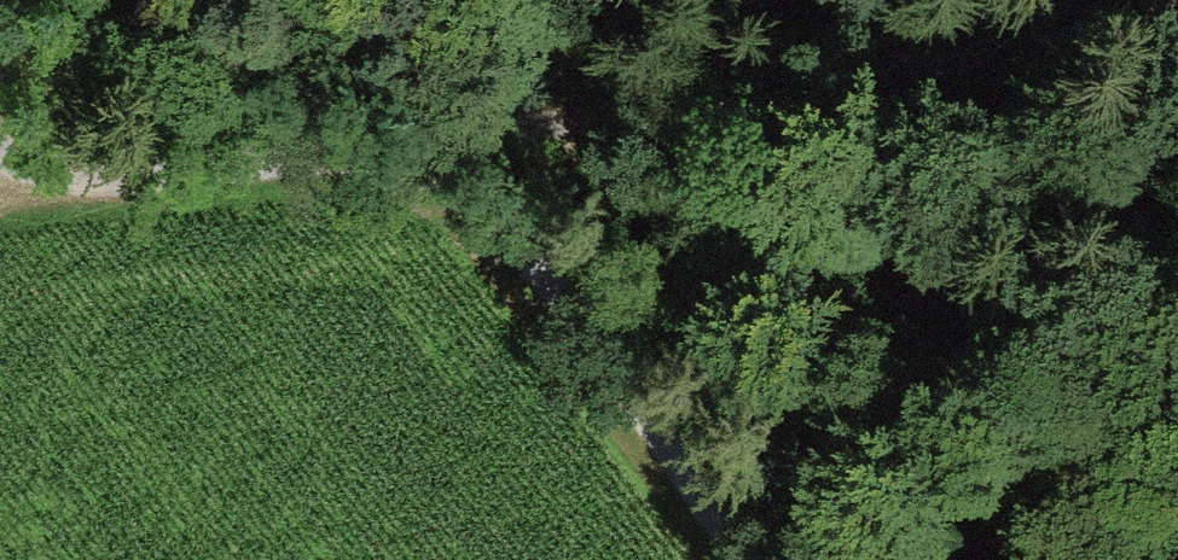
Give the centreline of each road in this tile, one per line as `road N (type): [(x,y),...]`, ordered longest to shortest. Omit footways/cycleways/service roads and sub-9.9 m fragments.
road 1 (track): [(0,171),(98,184),(454,147),(757,559)]
road 2 (track): [(1177,12),(454,147)]

